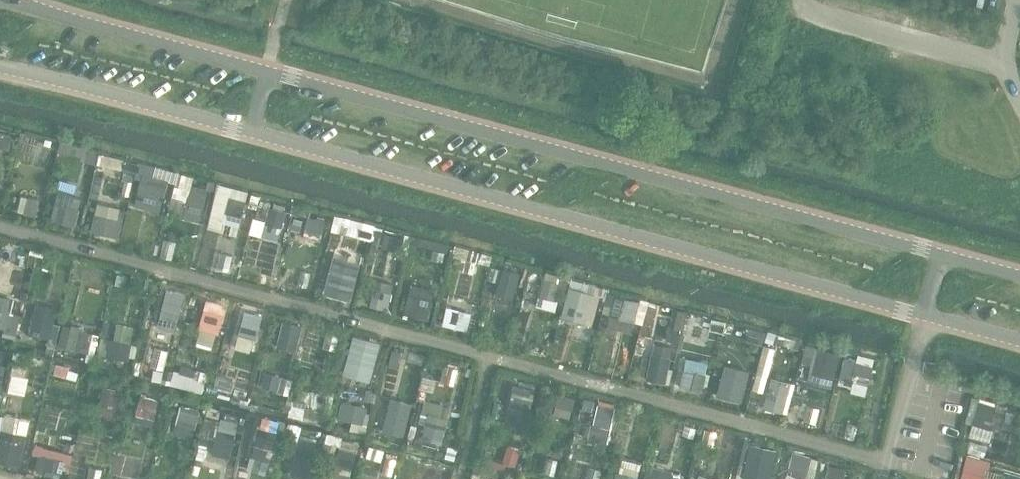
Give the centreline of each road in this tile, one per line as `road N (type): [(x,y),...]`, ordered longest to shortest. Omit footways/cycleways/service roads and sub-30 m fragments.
road 1 (unclassified): [(942,256),(10,0)]
road 2 (unclassified): [(0,65),(924,320)]

